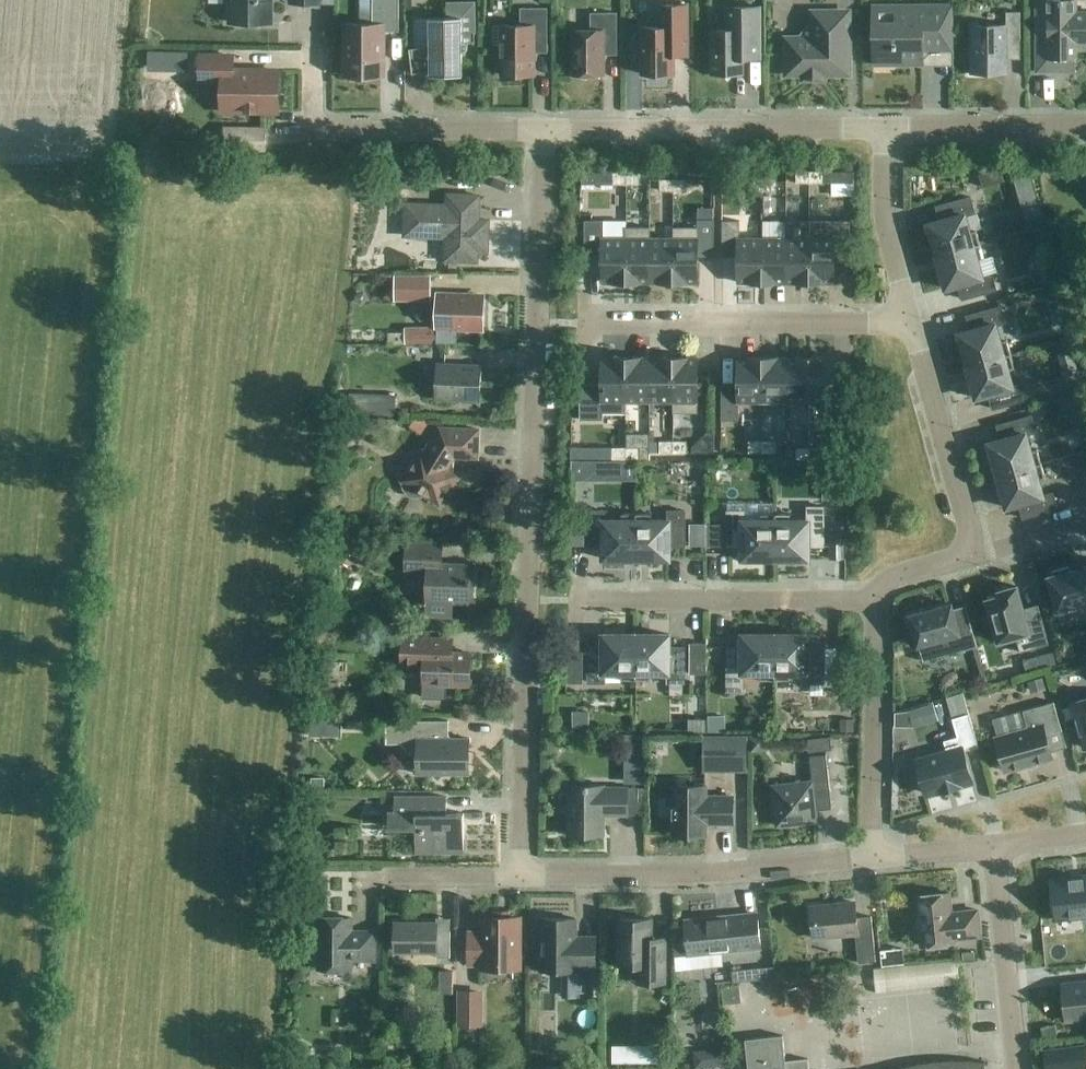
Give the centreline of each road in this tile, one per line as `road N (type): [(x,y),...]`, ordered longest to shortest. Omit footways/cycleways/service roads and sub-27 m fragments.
road 1 (residential): [(519,875),(544,130)]
road 2 (residential): [(519,875),(700,875),(871,858)]
road 3 (residential): [(583,323),(911,323)]
road 4 (residential): [(544,130),(312,131),(312,50)]
road 5 (residential): [(574,600),(875,601)]
road 6 (residential): [(837,128),(544,130)]
road 7 (residential): [(871,858),(875,601)]
road 8 (residential): [(975,553),(911,323)]
road 9 (unclassified): [(1016,1068),(994,846)]
road 10 (residential): [(884,128),(1085,127)]
road 11 (residential): [(911,323),(885,223),(884,128)]
road 12 (residential): [(385,875),(519,875)]

